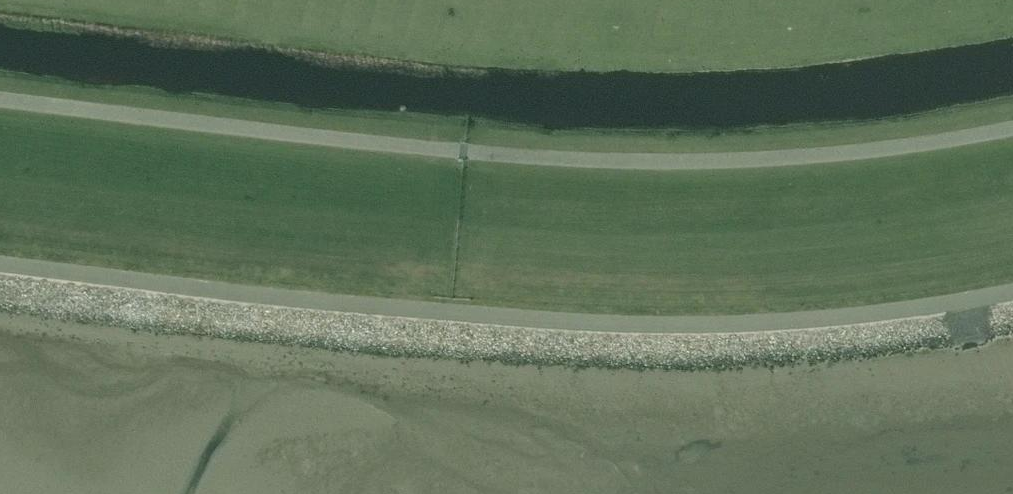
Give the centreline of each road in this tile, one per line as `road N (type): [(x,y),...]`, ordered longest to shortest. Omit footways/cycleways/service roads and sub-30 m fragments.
road 1 (unclassified): [(1012,135),(807,165),(595,169),(0,106)]
road 2 (unclassified): [(0,281),(313,320),(592,336),(792,332),(1012,306)]

